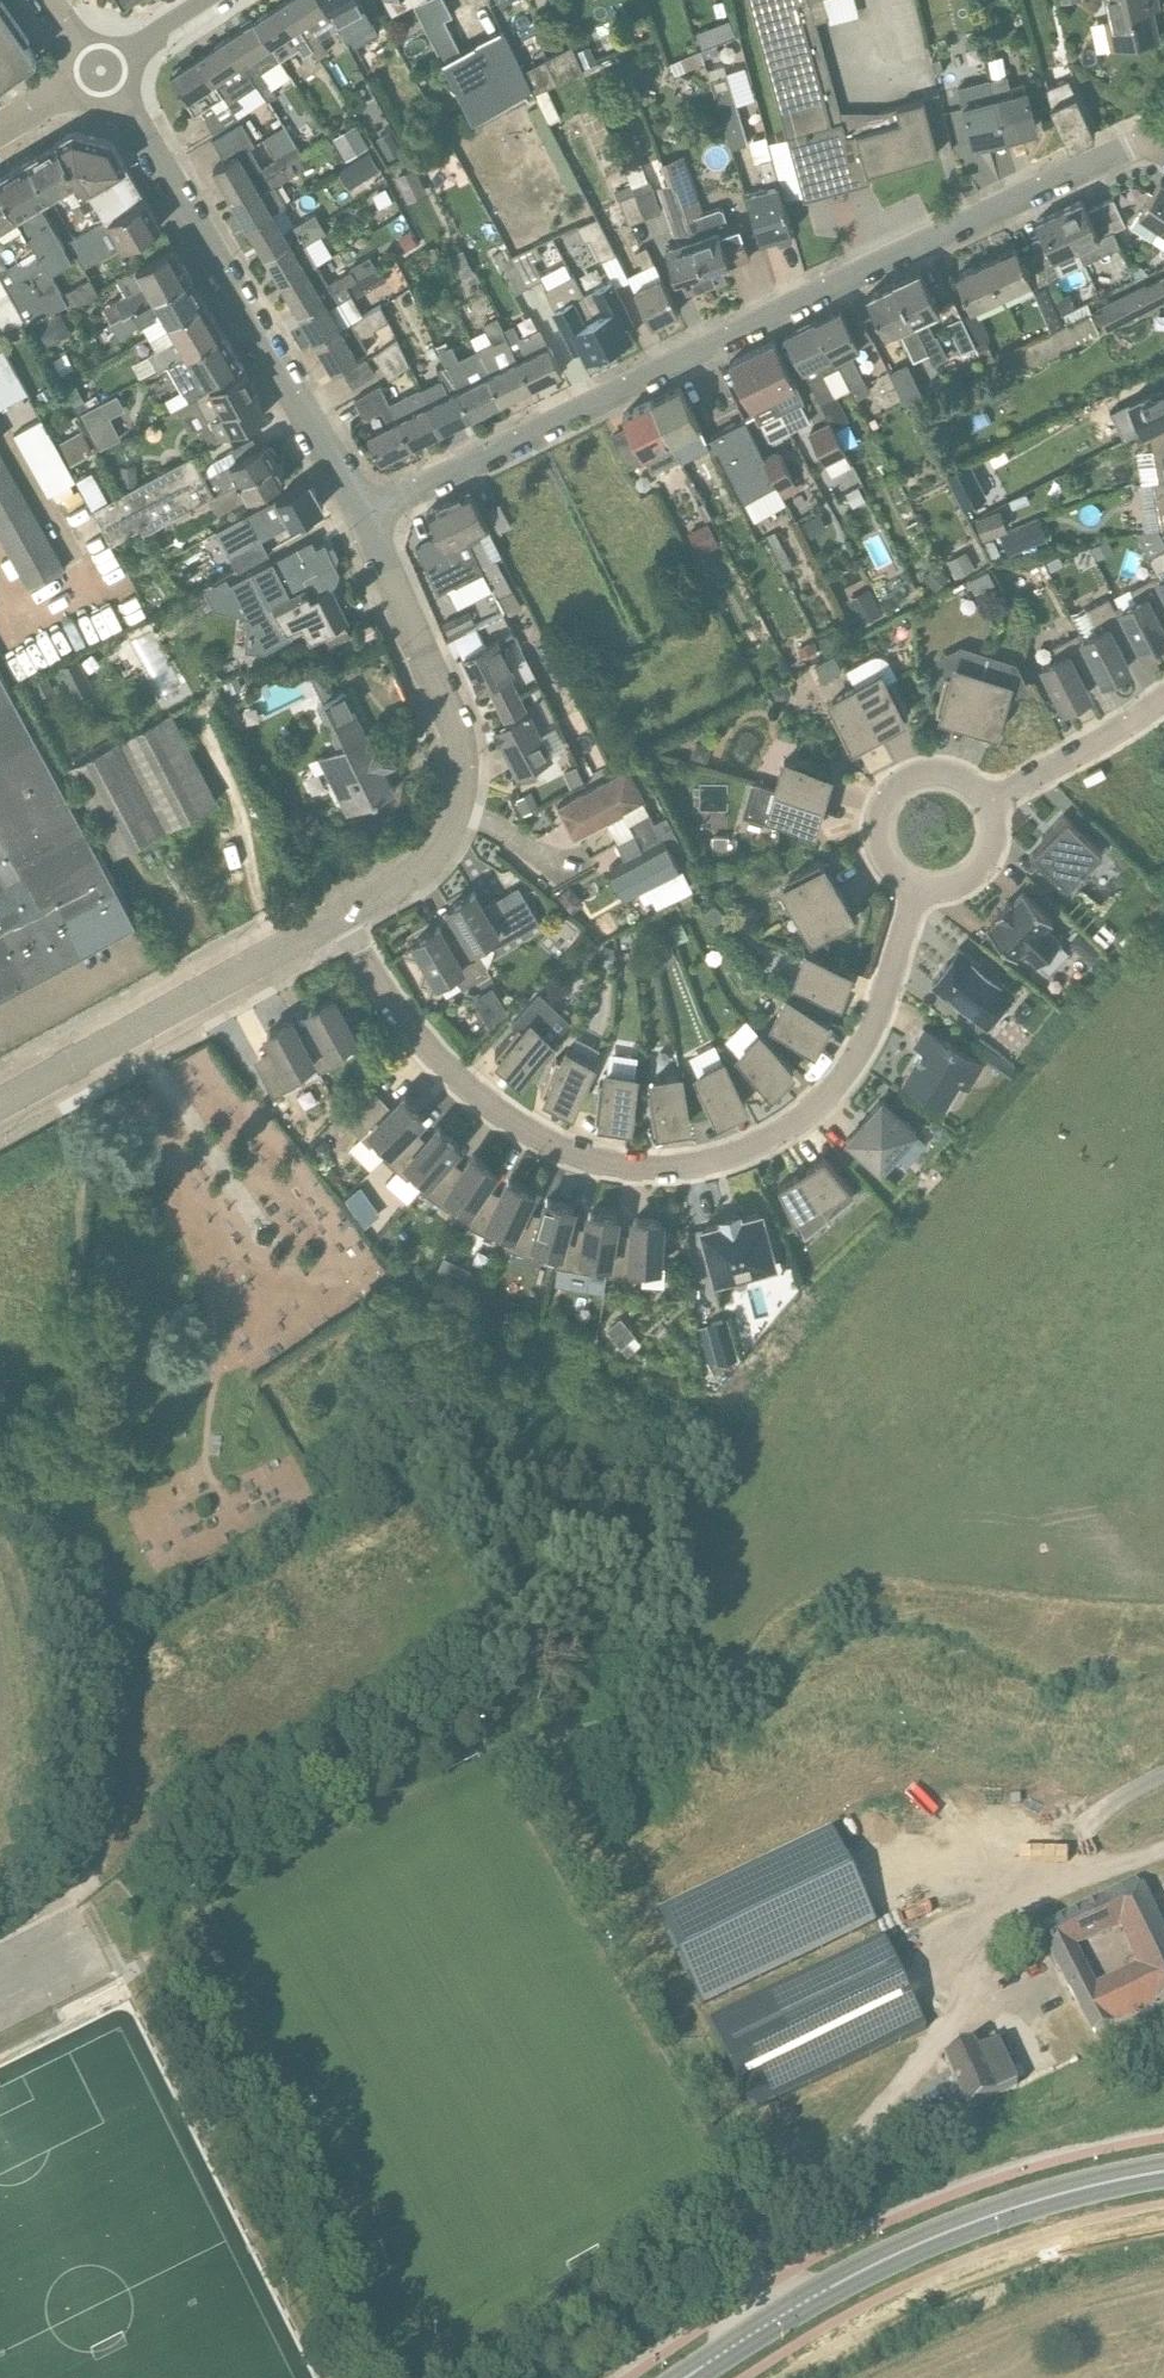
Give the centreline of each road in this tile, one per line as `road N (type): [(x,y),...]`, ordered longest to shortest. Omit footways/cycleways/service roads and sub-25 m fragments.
road 1 (residential): [(362,515),(1163,131)]
road 2 (residential): [(342,916),(414,1033),(486,1102),(576,1154),(667,1170),(749,1149),(830,1093),(865,1041),(918,888)]
road 3 (tertiary): [(686,2377),(846,2278),(949,2231),(1163,2172)]
road 4 (residential): [(362,515),(101,69)]
road 5 (residential): [(342,916),(426,864),(454,817),(463,775),(446,701),(362,515)]
road 6 (residential): [(0,1103),(342,916)]
road 7 (residential): [(989,802),(963,777),(937,770),(910,775),(888,792),(876,816),(876,843),(894,875),(918,888)]
road 8 (residential): [(989,802),(1163,700)]
road 9 (residential): [(918,888),(958,886),(982,869),(995,841),(989,802)]
road 10 (residential): [(101,69),(209,0)]

